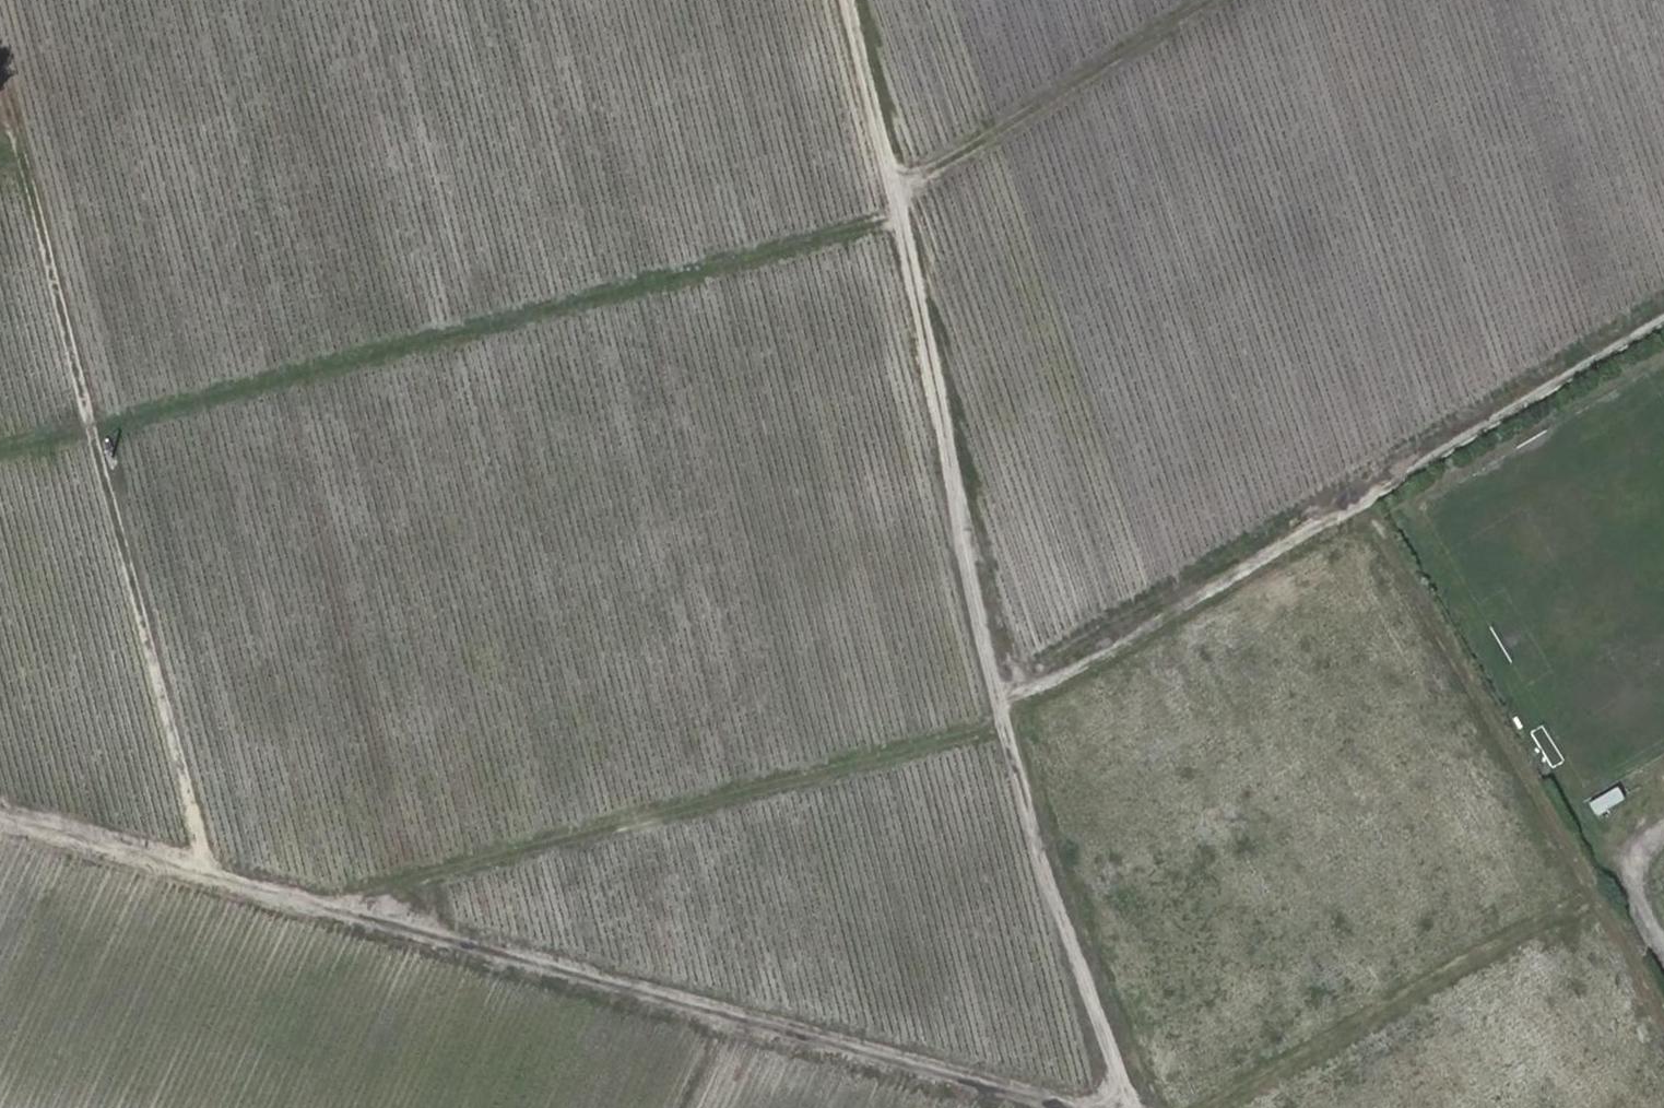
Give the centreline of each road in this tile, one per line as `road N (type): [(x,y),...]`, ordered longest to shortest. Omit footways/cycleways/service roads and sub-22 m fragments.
road 1 (track): [(846,0),(1052,879),(1135,1107)]
road 2 (track): [(1663,322),(1005,696)]

